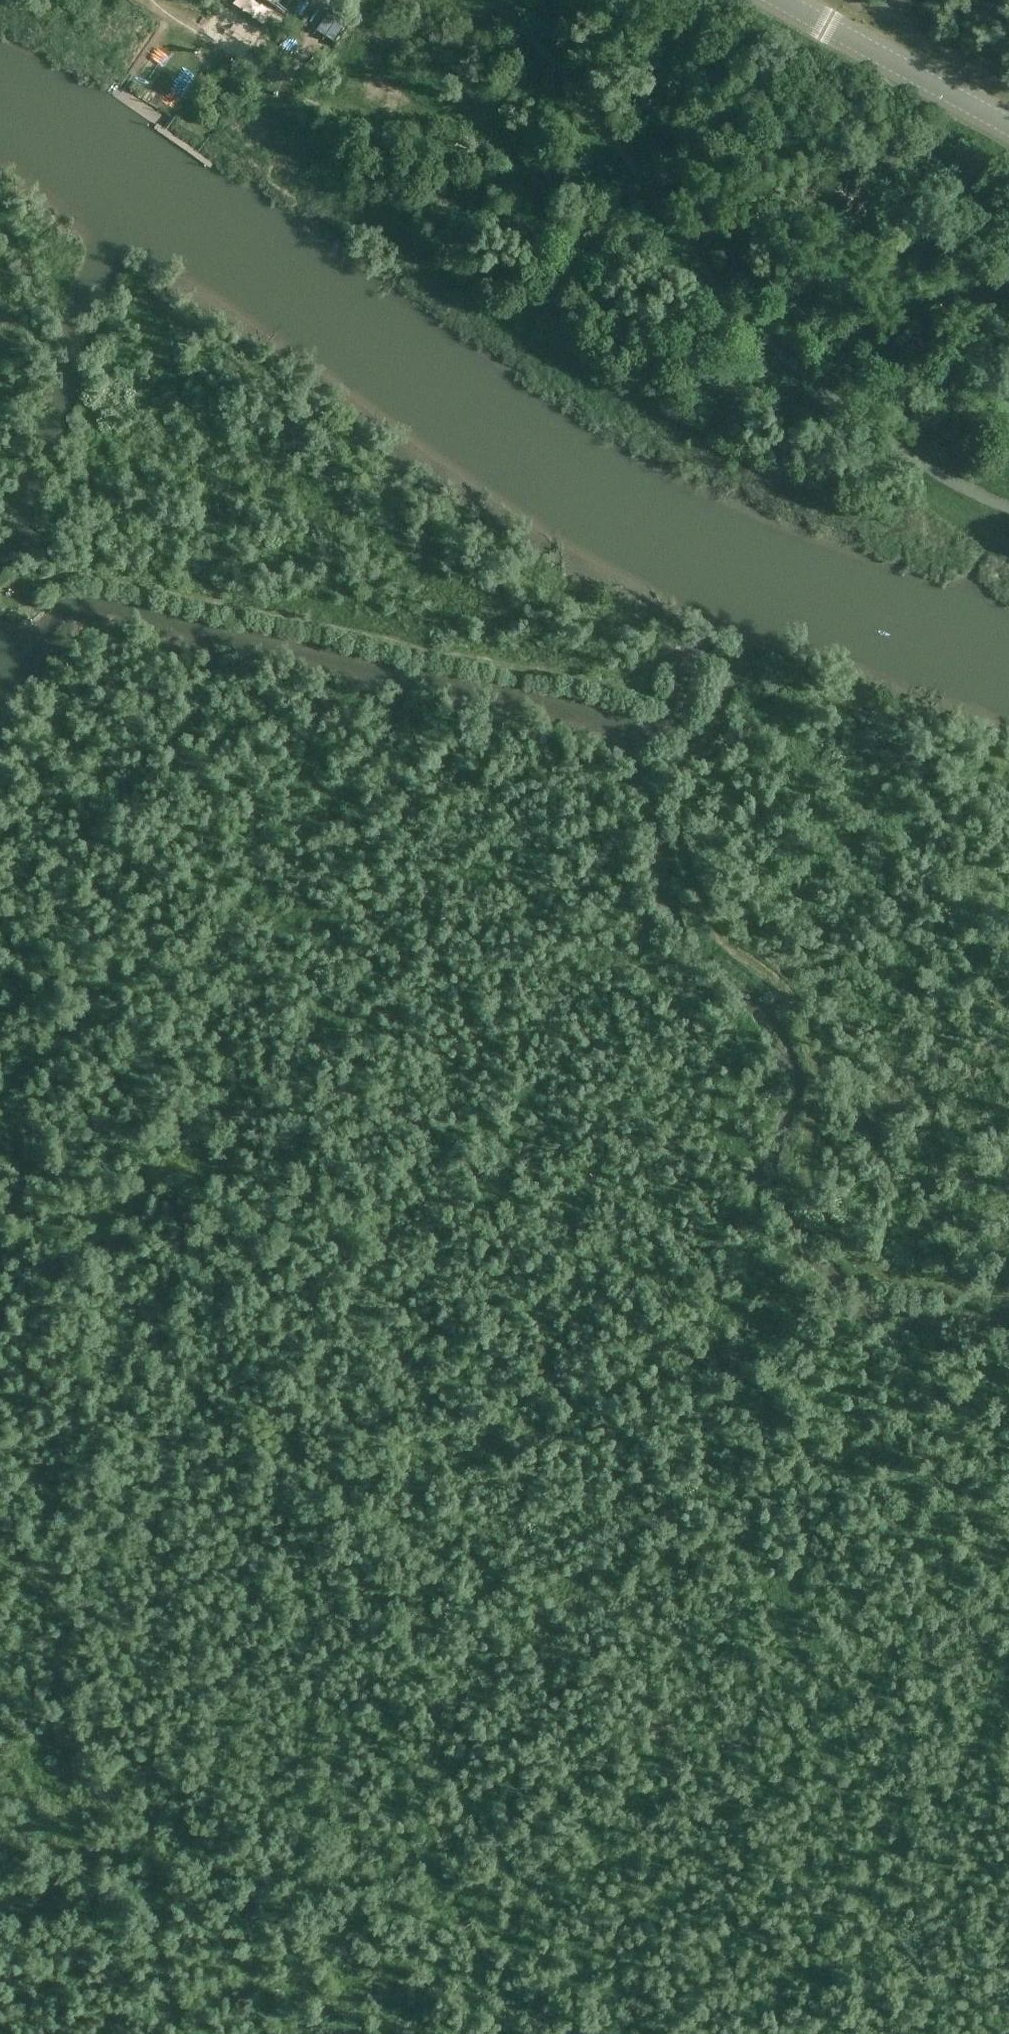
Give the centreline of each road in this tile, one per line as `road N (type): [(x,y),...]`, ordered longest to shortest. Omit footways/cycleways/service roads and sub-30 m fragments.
road 1 (tertiary): [(1008,126),(781,0)]

